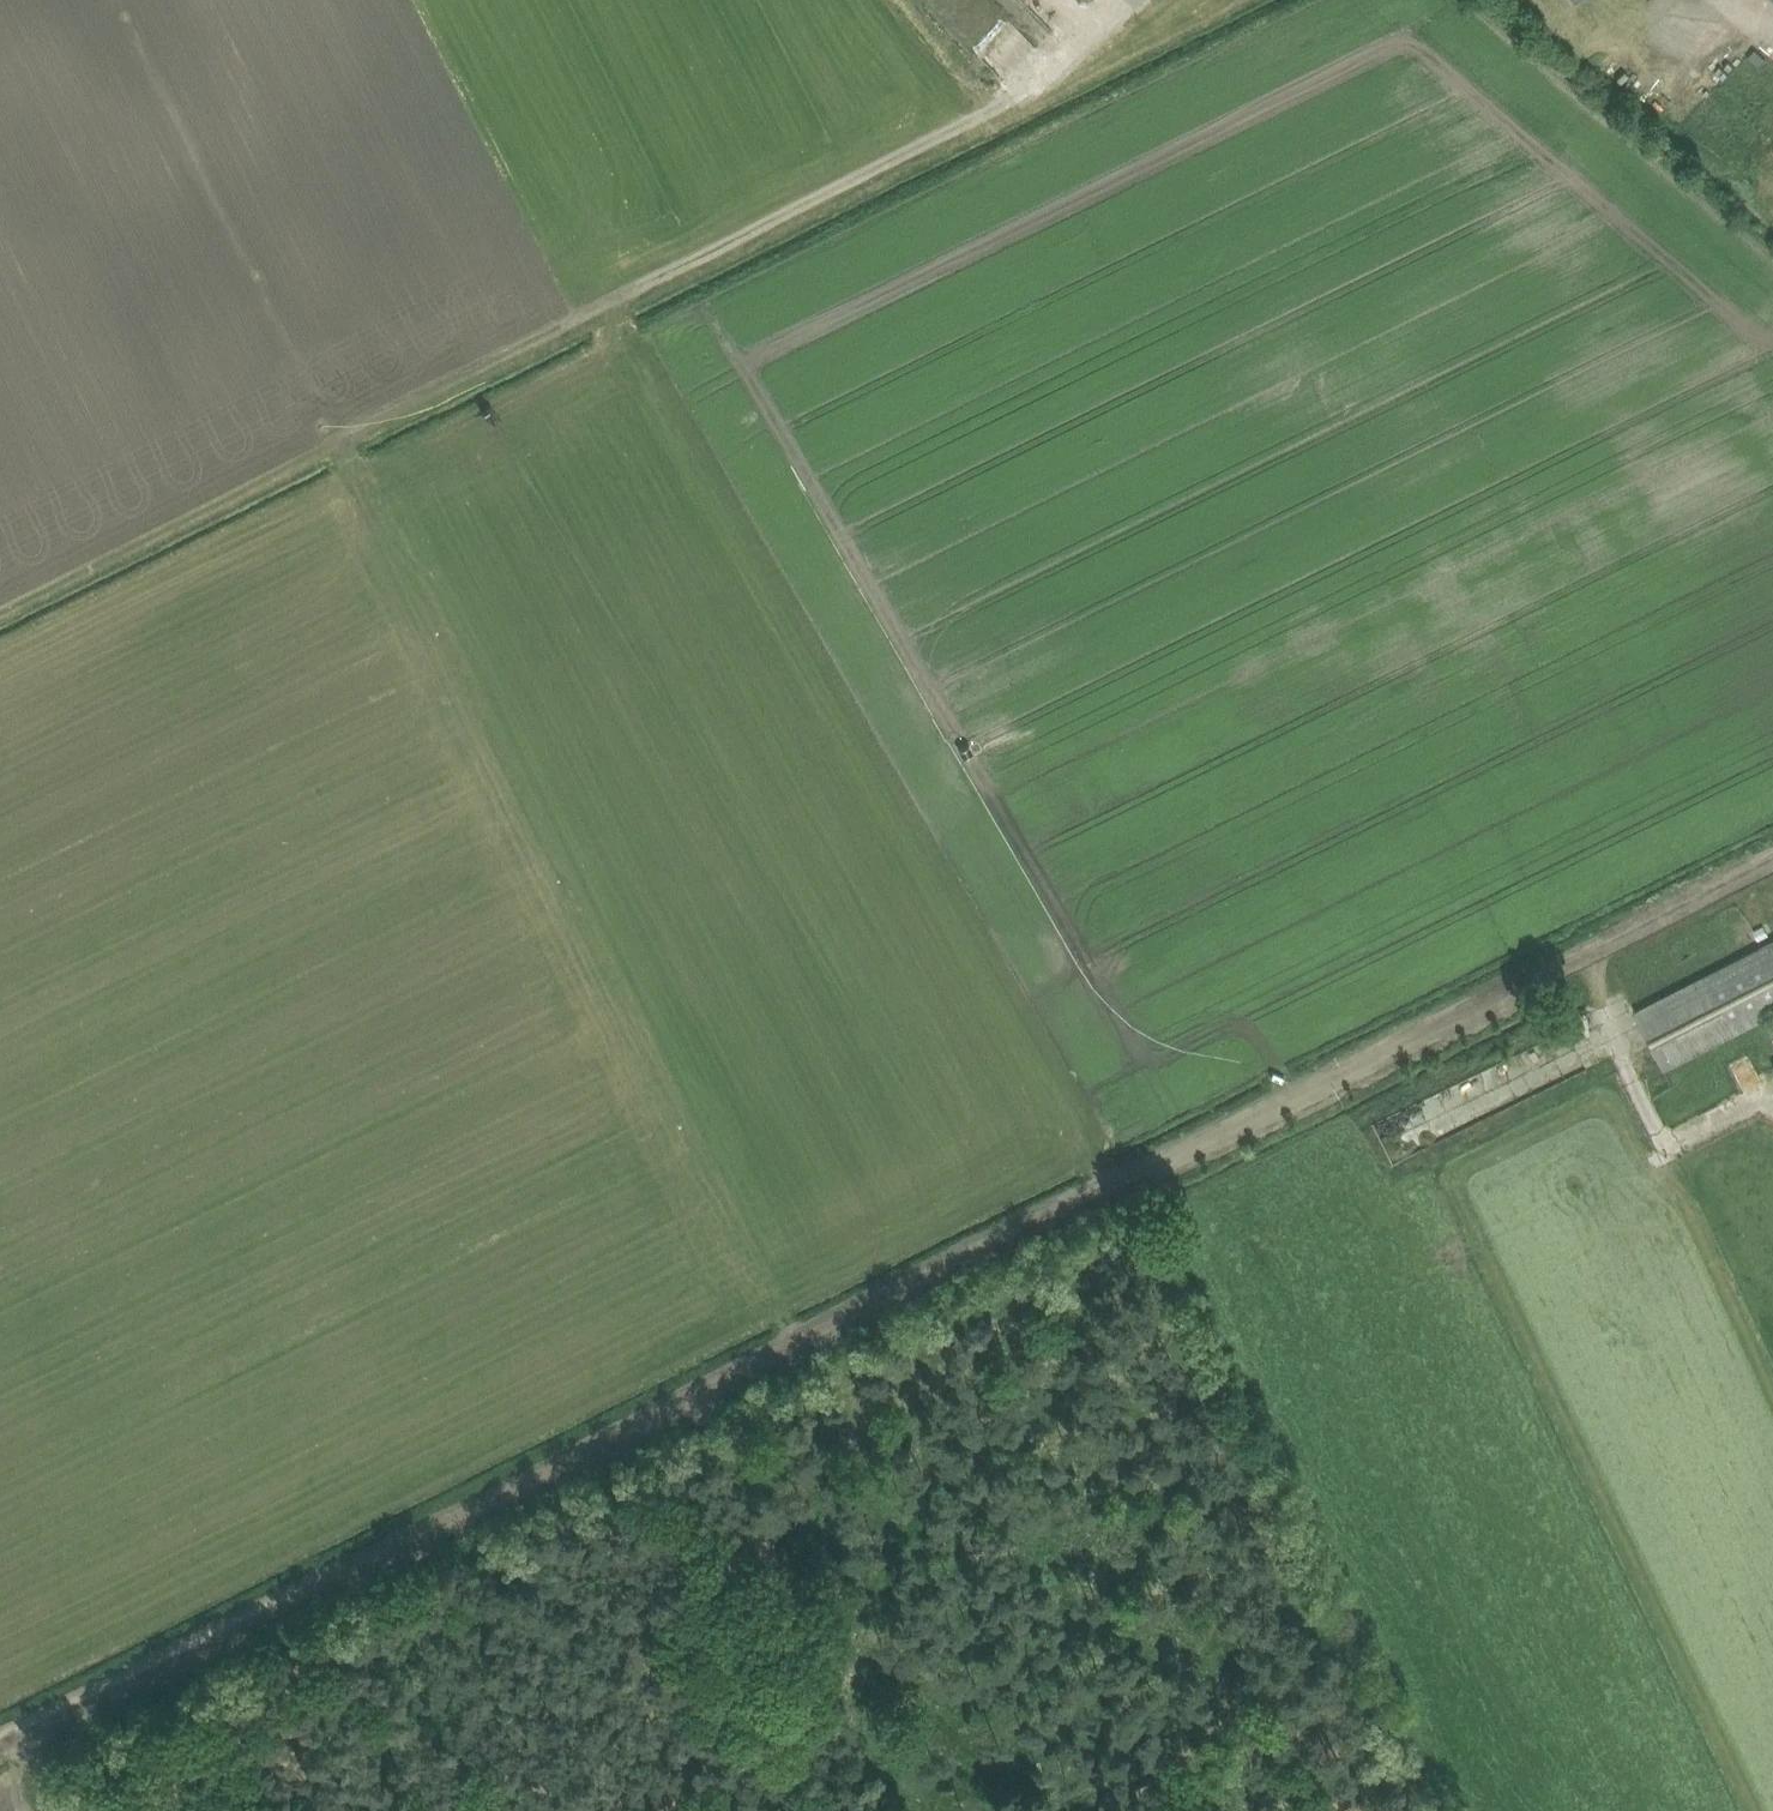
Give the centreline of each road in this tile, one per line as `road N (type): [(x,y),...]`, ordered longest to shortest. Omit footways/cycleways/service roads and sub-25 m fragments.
road 1 (unclassified): [(0,1741),(551,1472),(1001,1236),(1772,861)]
road 2 (track): [(0,620),(1238,0)]

